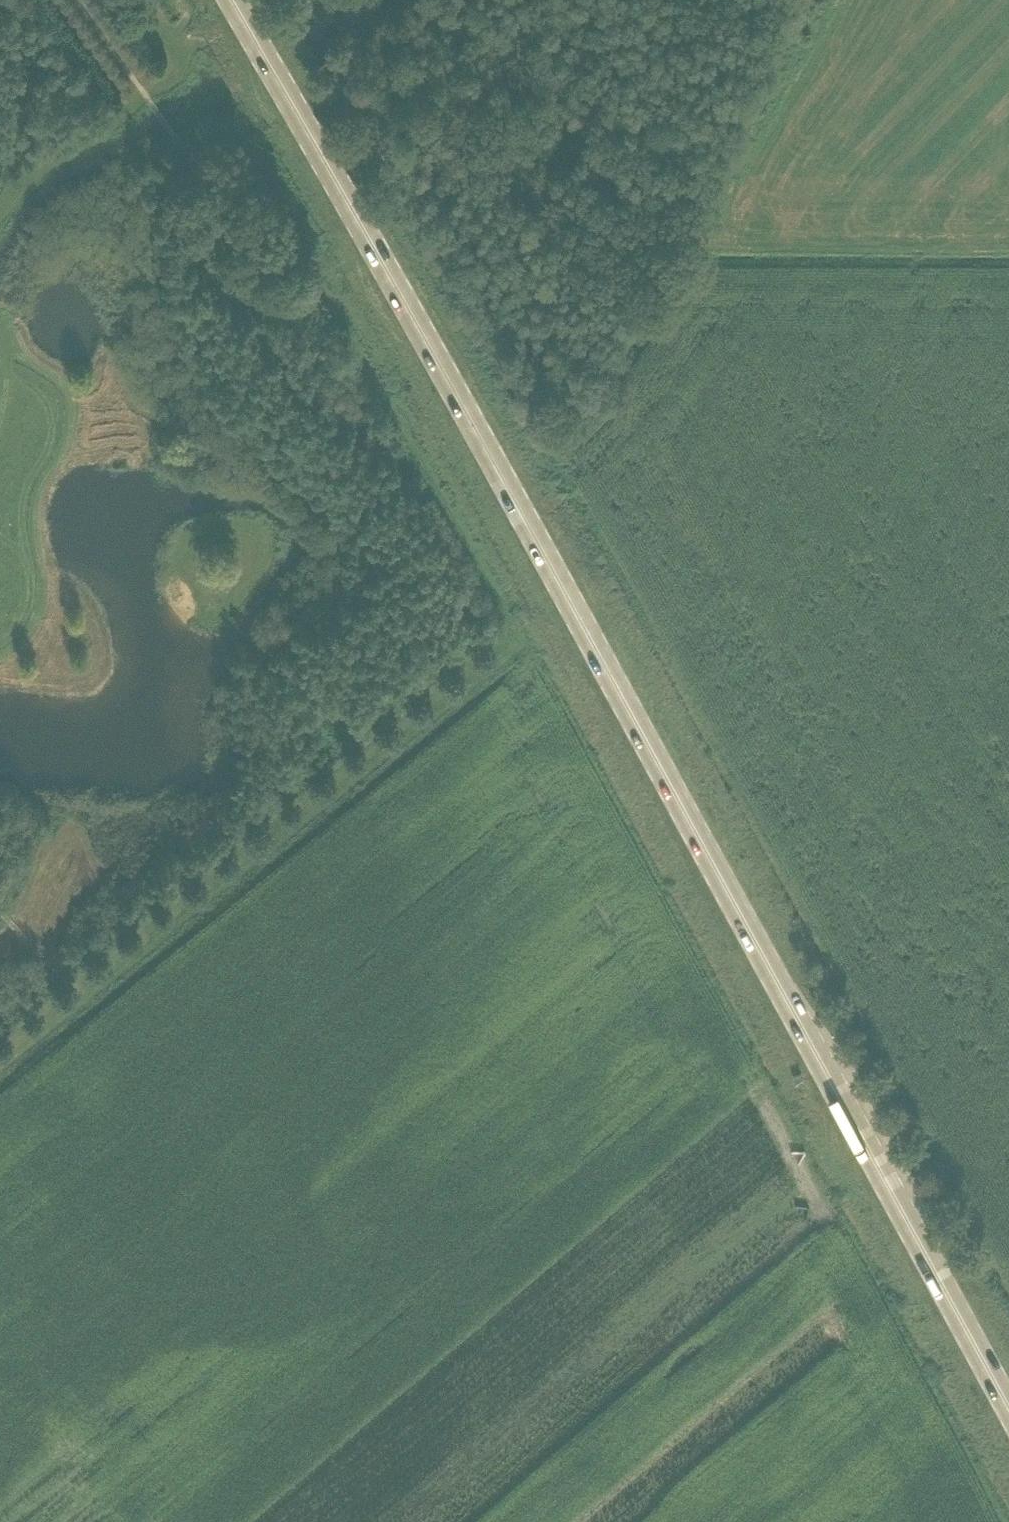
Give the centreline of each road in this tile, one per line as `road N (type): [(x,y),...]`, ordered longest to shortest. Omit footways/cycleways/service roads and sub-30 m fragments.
road 1 (primary): [(1008,1409),(229,0)]

